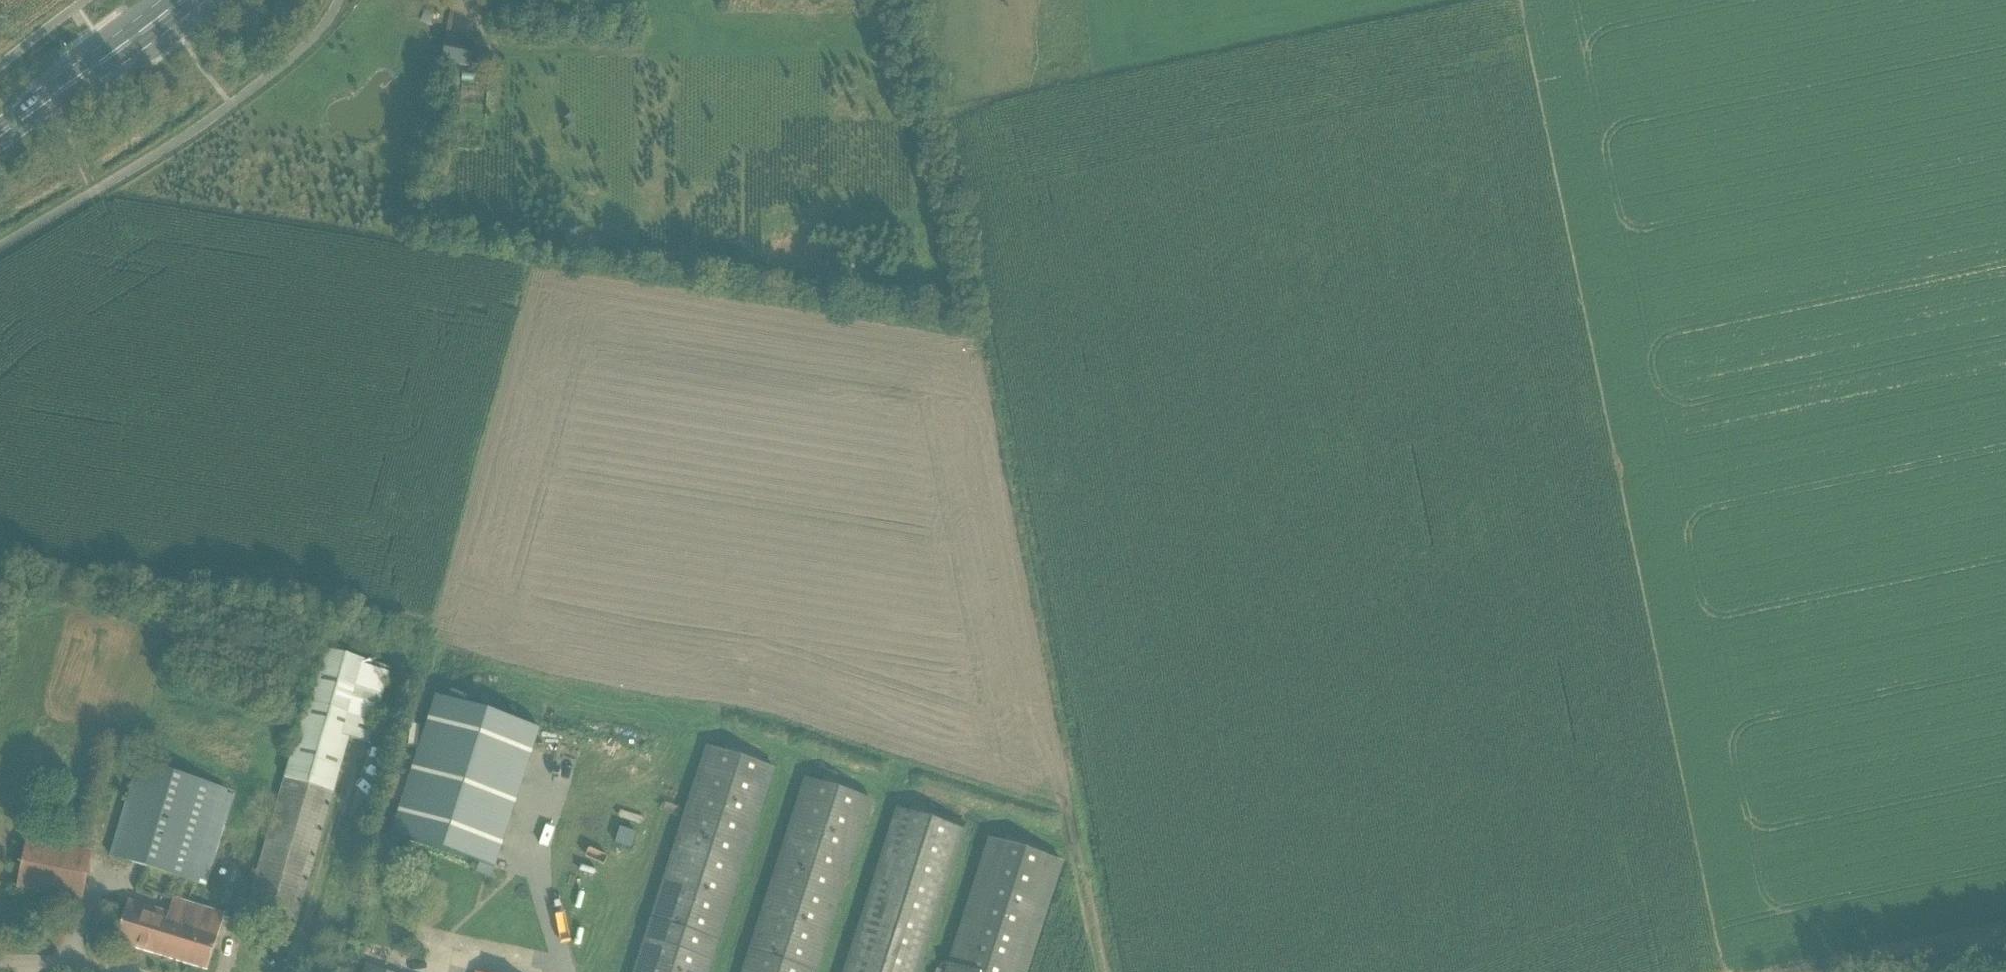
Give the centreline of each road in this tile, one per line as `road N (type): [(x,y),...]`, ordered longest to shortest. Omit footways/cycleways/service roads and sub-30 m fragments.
road 1 (primary): [(0,136),(185,0)]
road 2 (track): [(2005,932),(1795,971)]
road 3 (unclassified): [(128,971),(0,961)]

